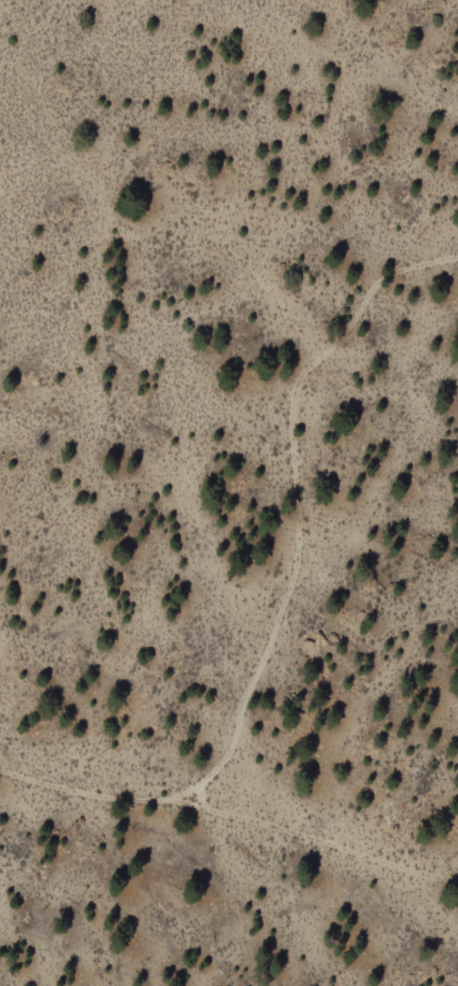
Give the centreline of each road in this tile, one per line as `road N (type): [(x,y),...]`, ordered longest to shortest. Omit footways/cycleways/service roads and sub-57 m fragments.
road 1 (track): [(0,769),(172,803),(200,788),(239,732),(278,624),(300,519),(295,388),(388,279),(457,258)]
road 2 (track): [(172,803),(457,884)]

